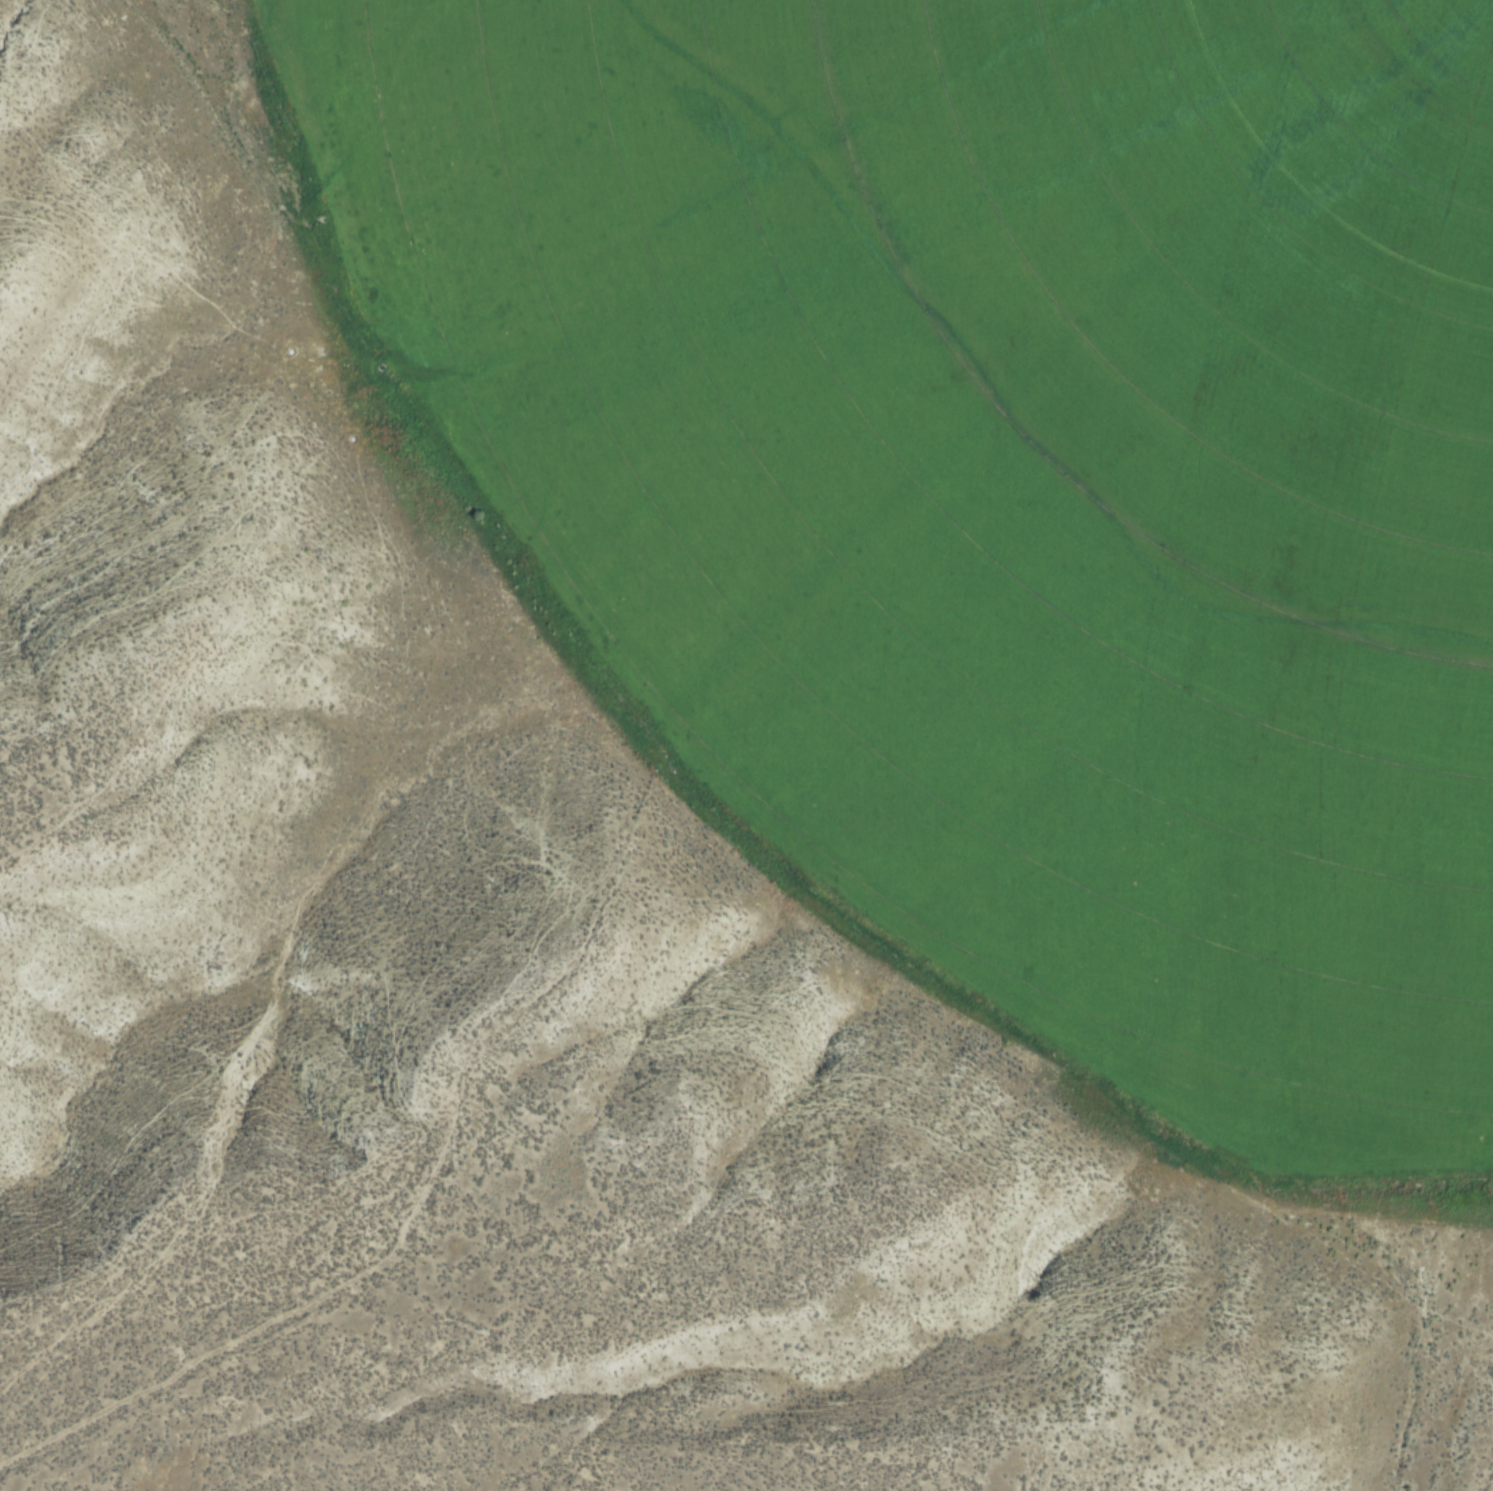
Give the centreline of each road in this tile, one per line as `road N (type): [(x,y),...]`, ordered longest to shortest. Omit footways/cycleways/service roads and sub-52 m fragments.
road 1 (track): [(1492,1223),(1272,1209),(1208,1176),(758,857),(519,632),(420,483)]
road 2 (track): [(0,1462),(382,1263),(450,1128),(459,1061),(587,941)]

